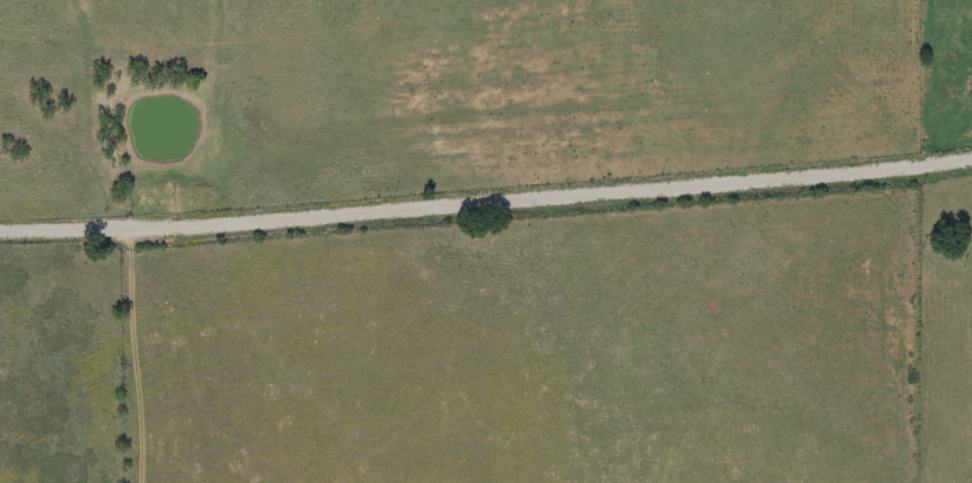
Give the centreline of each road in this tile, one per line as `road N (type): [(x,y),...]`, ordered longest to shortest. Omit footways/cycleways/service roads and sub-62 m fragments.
road 1 (residential): [(971,169),(773,187),(156,197),(0,213)]
road 2 (residential): [(160,482),(156,197)]

